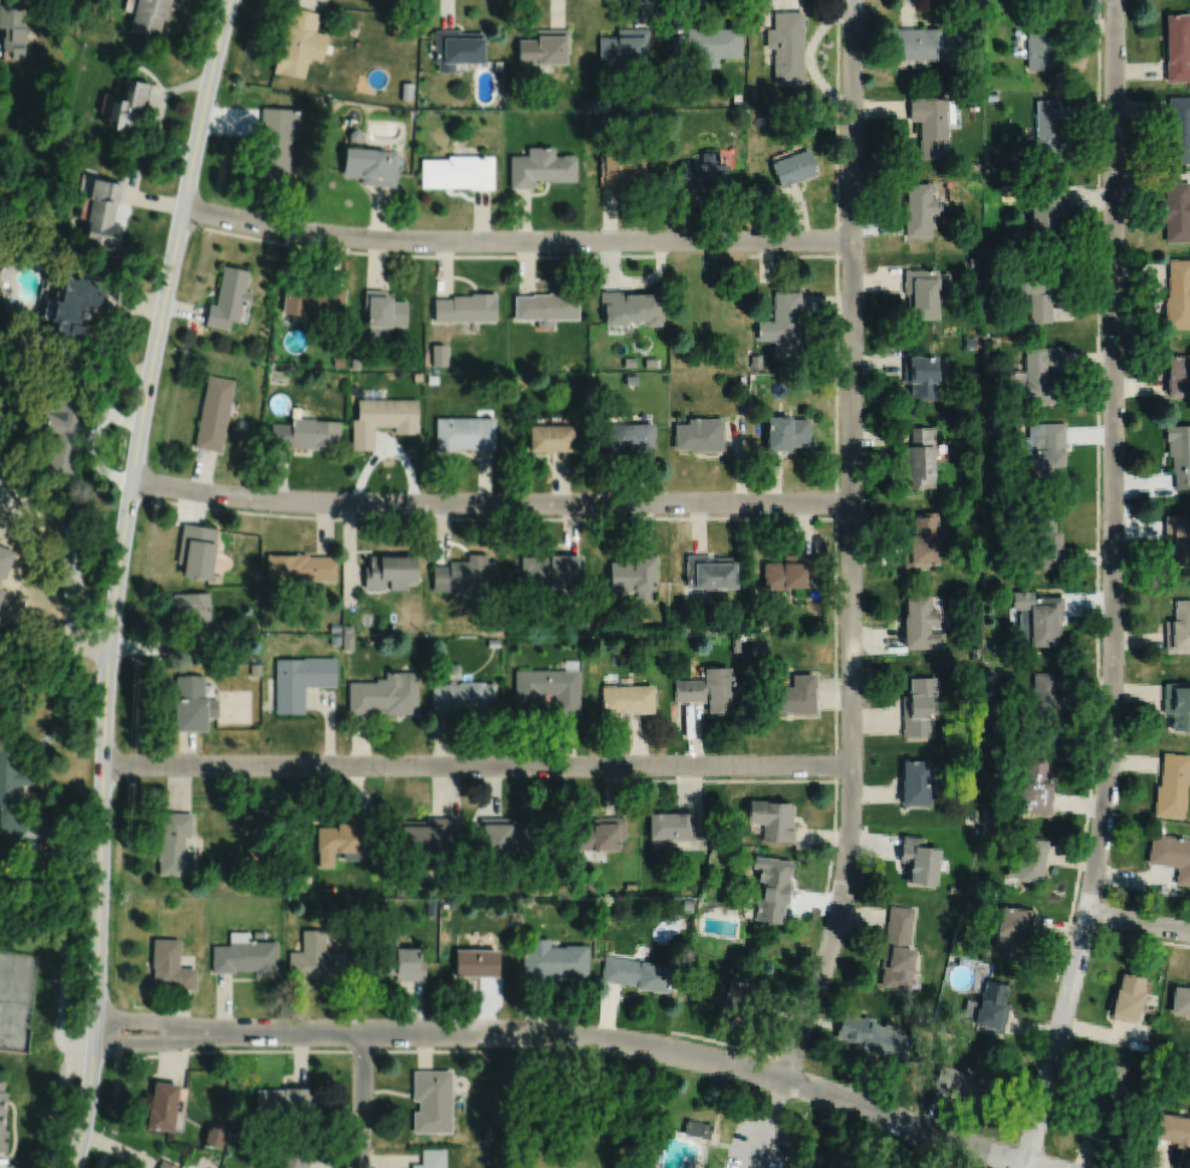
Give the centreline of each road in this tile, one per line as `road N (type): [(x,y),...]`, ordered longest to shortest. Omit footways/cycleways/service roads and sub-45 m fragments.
road 1 (tertiary): [(228,0),(163,301),(119,554),(105,691),(93,1041),(72,1167)]
road 2 (residential): [(1026,1167),(1094,891),(1110,759),(1115,0)]
road 3 (residential): [(854,0),(852,816),(839,916),(786,1079)]
road 4 (residential): [(199,1029),(516,1032),(666,1050),(786,1079),(1027,1163)]
road 5 (residential): [(102,763),(854,765)]
road 6 (residential): [(131,477),(327,500),(852,503)]
road 7 (residential): [(182,206),(386,236),(854,240)]
road 8 (residential): [(0,484),(66,524),(75,634),(109,646)]
road 9 (residential): [(358,1167),(363,1031)]

